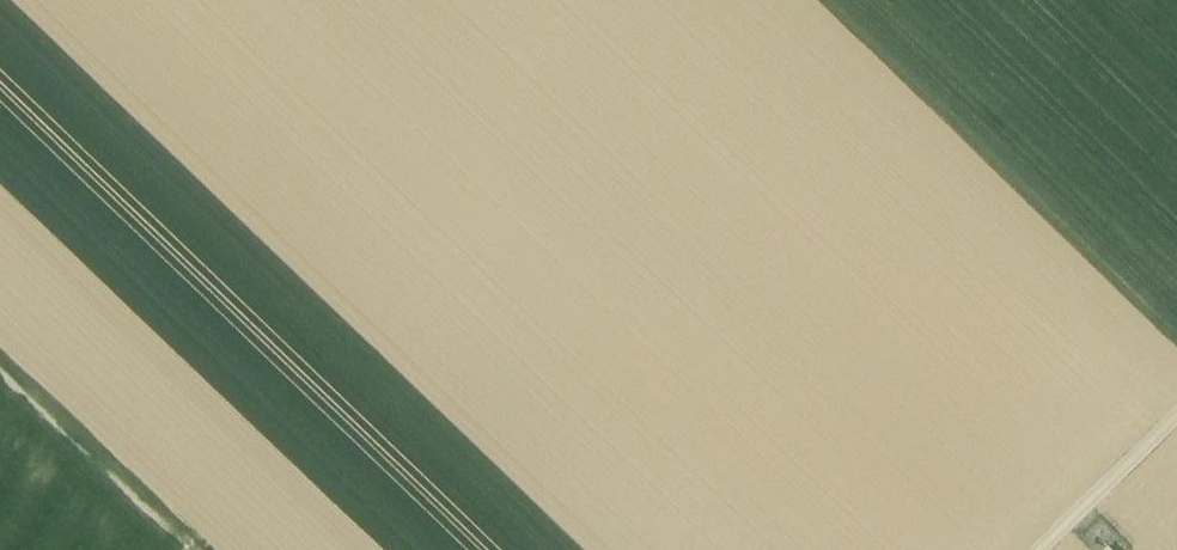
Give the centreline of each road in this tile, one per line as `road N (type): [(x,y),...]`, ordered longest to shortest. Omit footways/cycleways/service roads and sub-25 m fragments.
road 1 (track): [(1176,414),(1038,549)]

